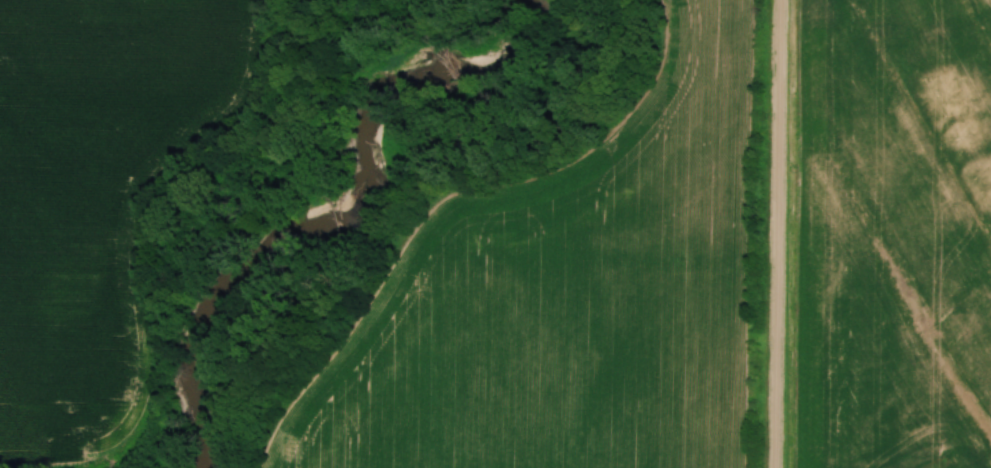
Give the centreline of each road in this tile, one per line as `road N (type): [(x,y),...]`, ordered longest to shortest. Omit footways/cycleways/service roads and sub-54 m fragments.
road 1 (residential): [(778,467),(785,0)]

